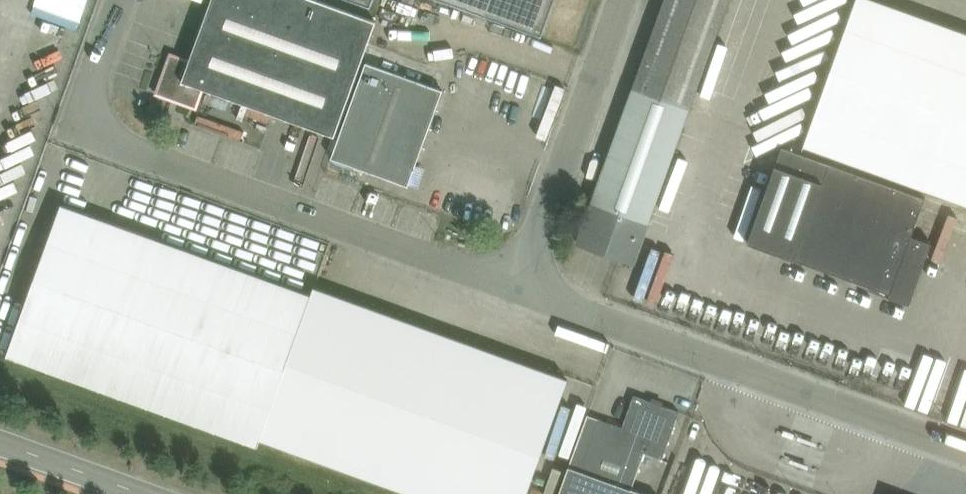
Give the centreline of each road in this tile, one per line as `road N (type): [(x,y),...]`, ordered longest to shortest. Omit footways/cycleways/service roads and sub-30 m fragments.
road 1 (unclassified): [(517,289),(102,136),(90,91),(117,0)]
road 2 (unclassified): [(965,450),(517,289)]
road 3 (unclassified): [(517,289),(621,0)]
road 4 (tertiary): [(139,493),(0,444)]

